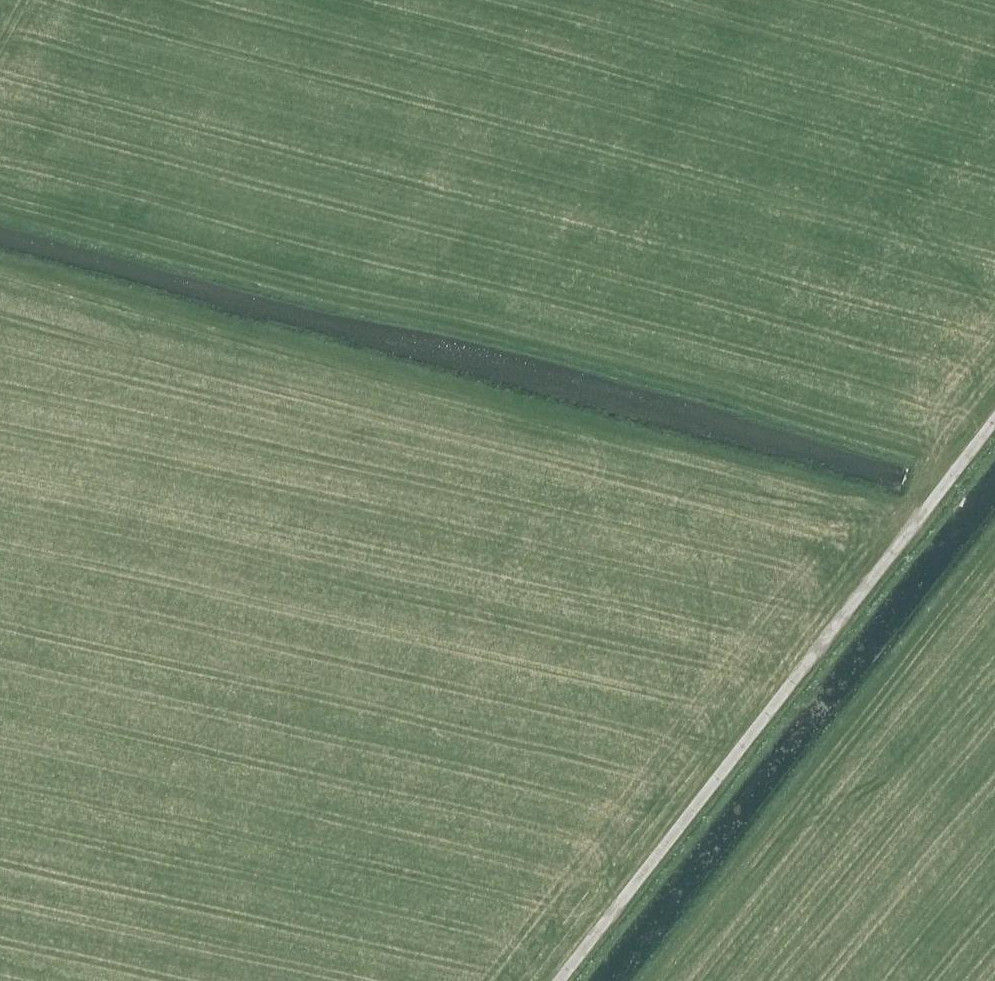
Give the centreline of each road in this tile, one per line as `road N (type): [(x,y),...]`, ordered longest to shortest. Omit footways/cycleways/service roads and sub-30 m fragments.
road 1 (track): [(557,980),(994,418)]

